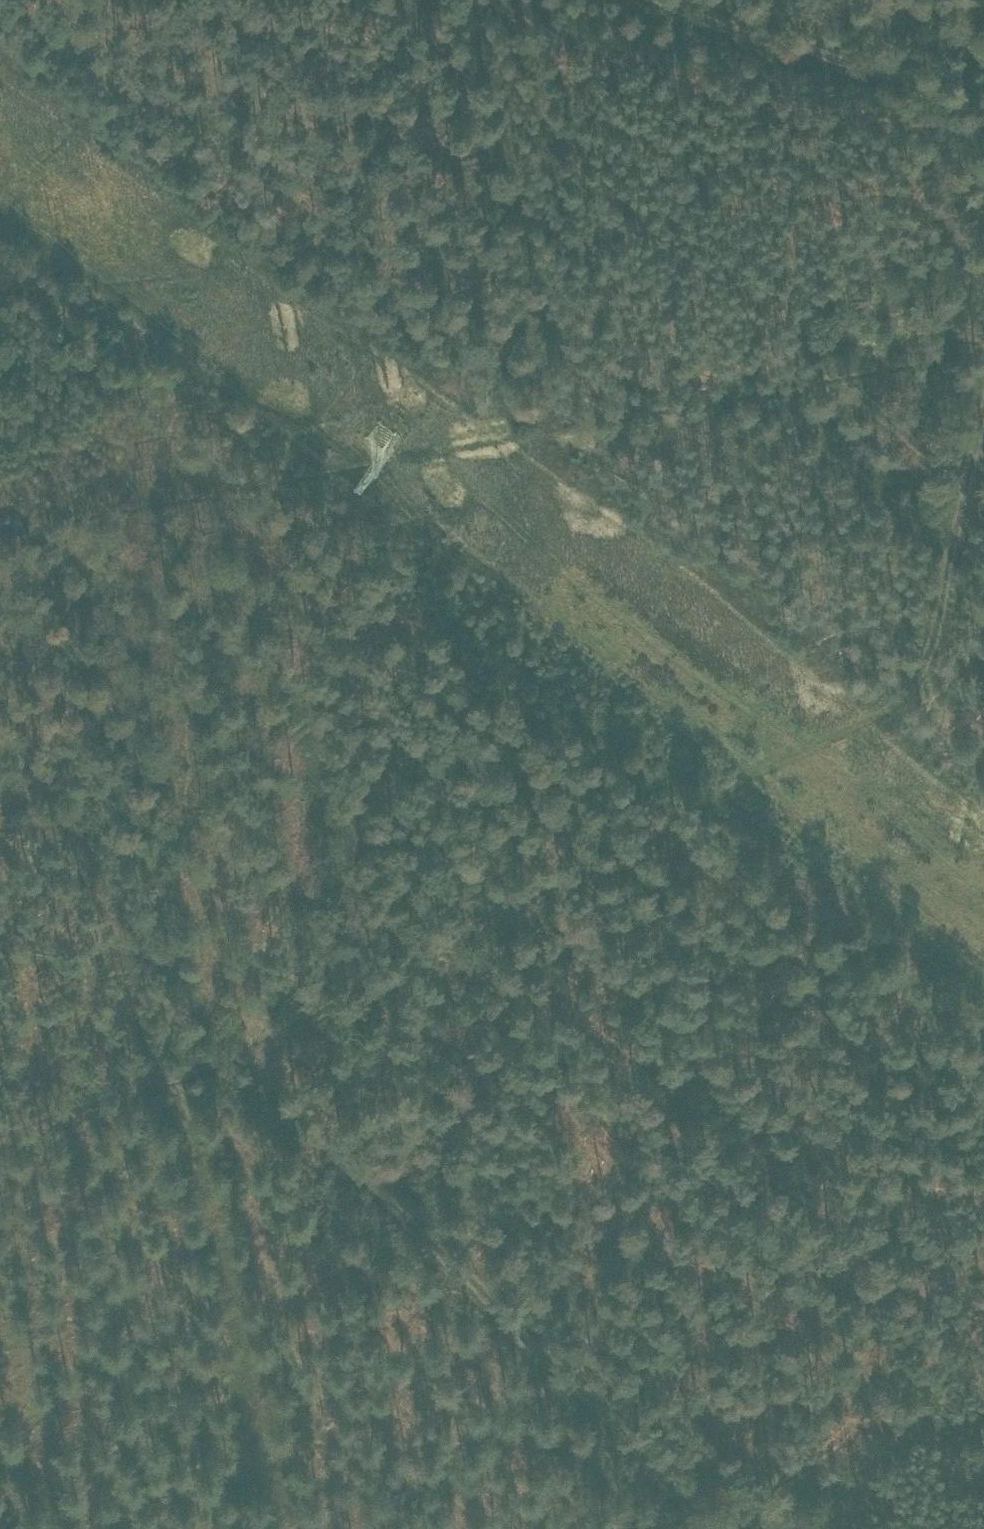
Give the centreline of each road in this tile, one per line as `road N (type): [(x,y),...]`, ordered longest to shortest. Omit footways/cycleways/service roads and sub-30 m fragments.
road 1 (track): [(687,0),(983,85)]

